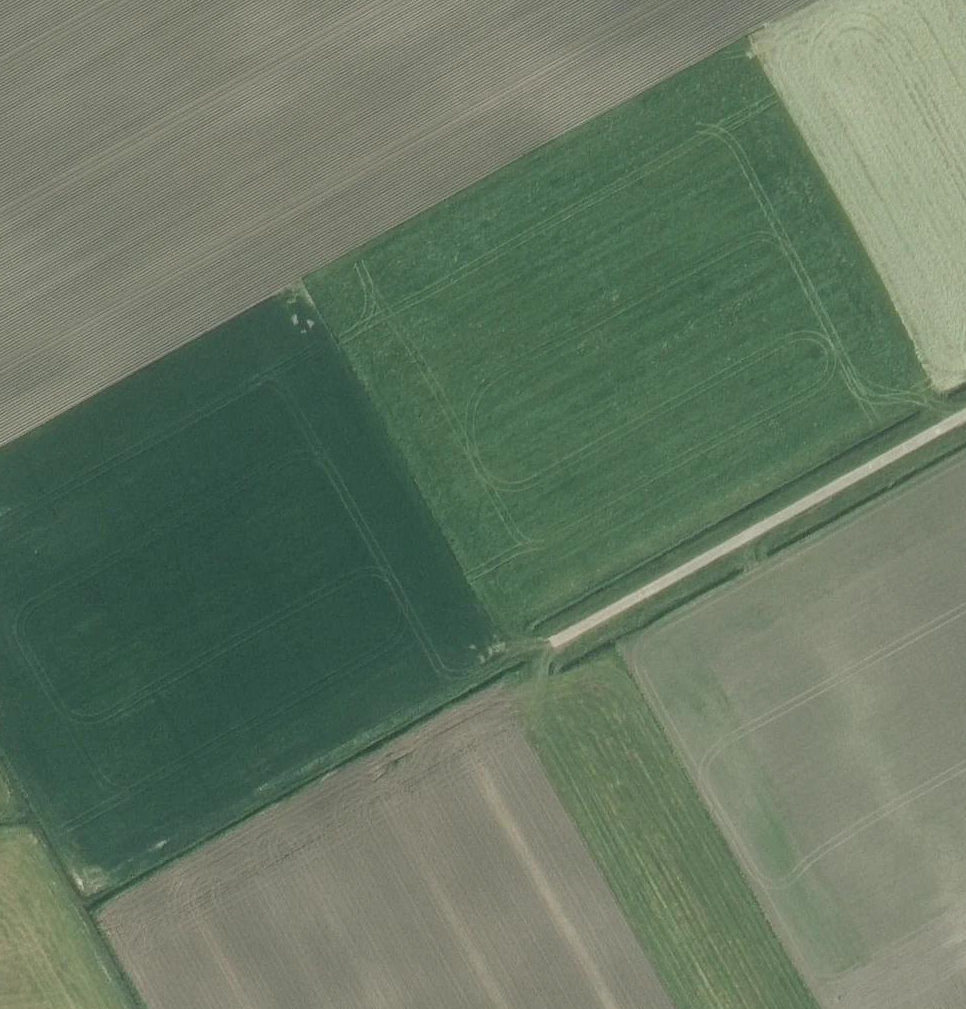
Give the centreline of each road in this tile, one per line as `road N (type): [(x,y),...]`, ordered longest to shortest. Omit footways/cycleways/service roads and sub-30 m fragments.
road 1 (track): [(965,412),(560,641),(513,643)]

